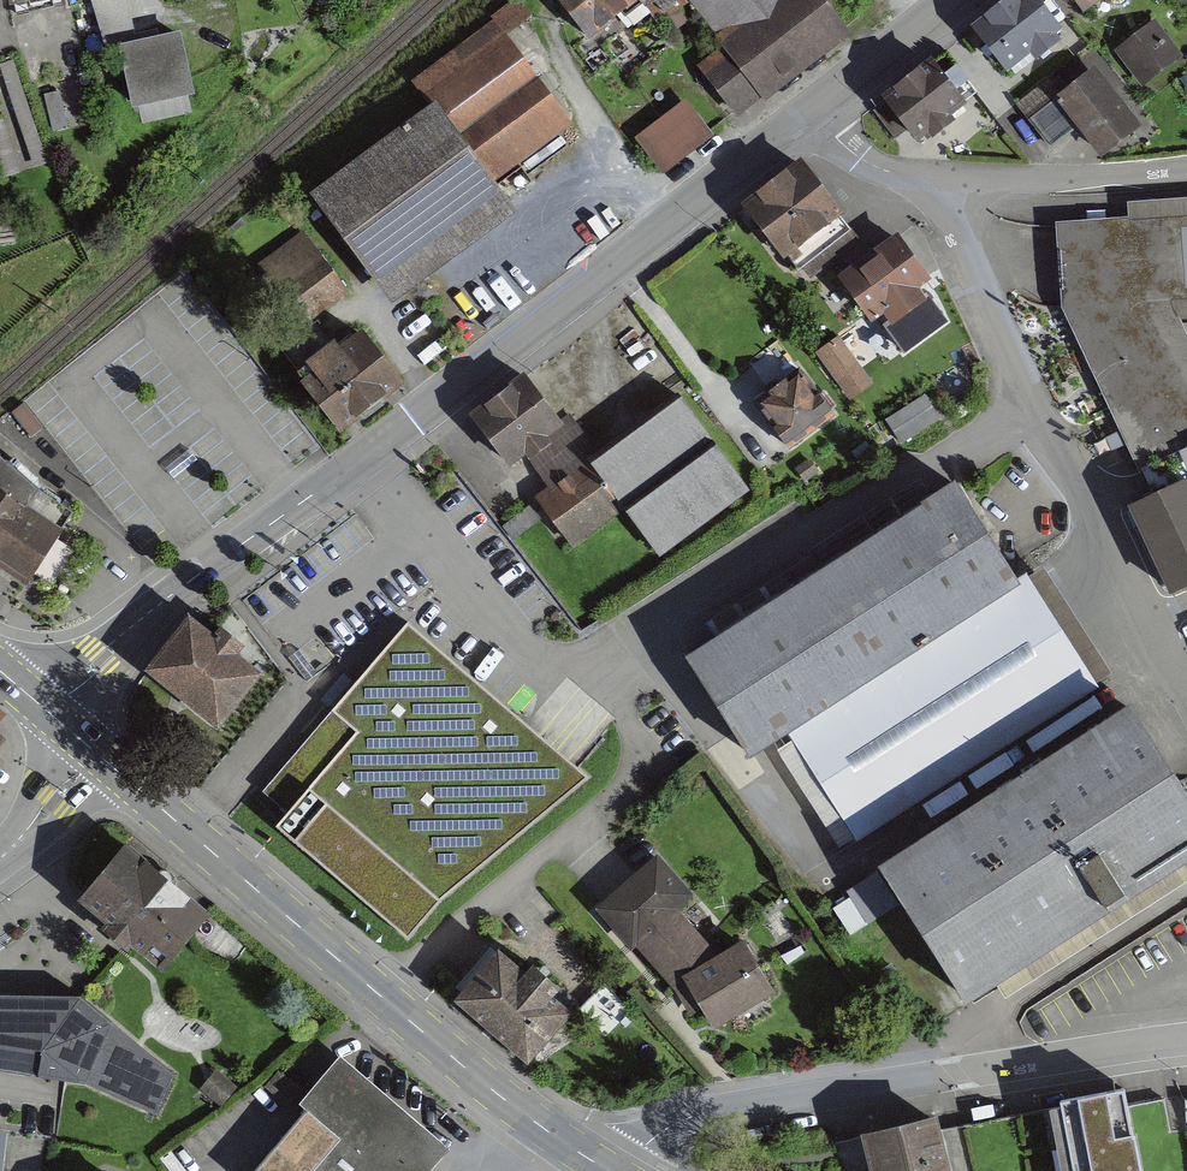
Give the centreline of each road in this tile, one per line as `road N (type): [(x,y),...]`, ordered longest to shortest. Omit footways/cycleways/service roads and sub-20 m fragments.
road 1 (residential): [(51,714),(148,613),(817,111)]
road 2 (secondary): [(101,756),(453,1058),(607,1170)]
road 3 (residential): [(1186,1040),(719,1111),(675,1125),(643,1147),(628,1170)]
road 4 (residential): [(1186,698),(1032,404),(956,237),(945,179)]
road 5 (residential): [(1186,168),(945,179)]
road 6 (residential): [(817,111),(962,0)]
road 7 (residential): [(945,179),(876,169),(817,111)]
road 8 (residential): [(0,859),(101,756)]

